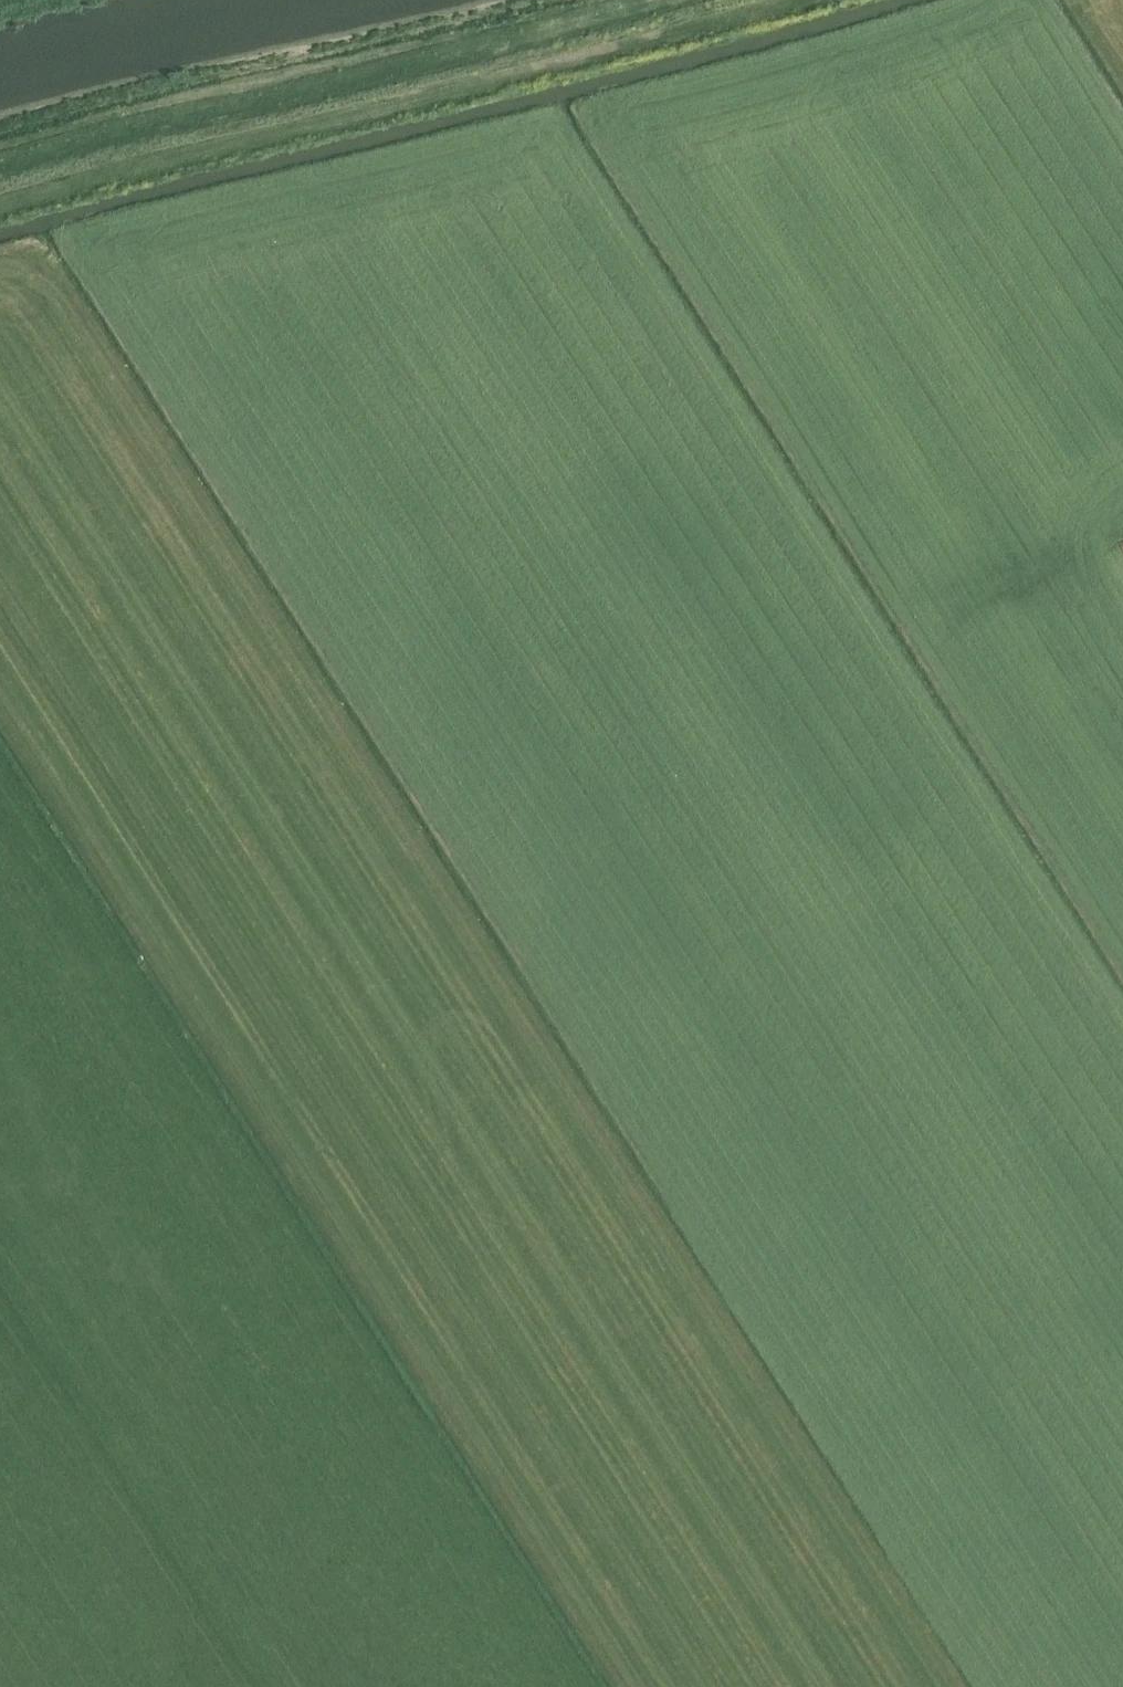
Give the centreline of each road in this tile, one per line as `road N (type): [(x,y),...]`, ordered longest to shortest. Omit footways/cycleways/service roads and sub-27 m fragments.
road 1 (track): [(0,188),(740,0)]

